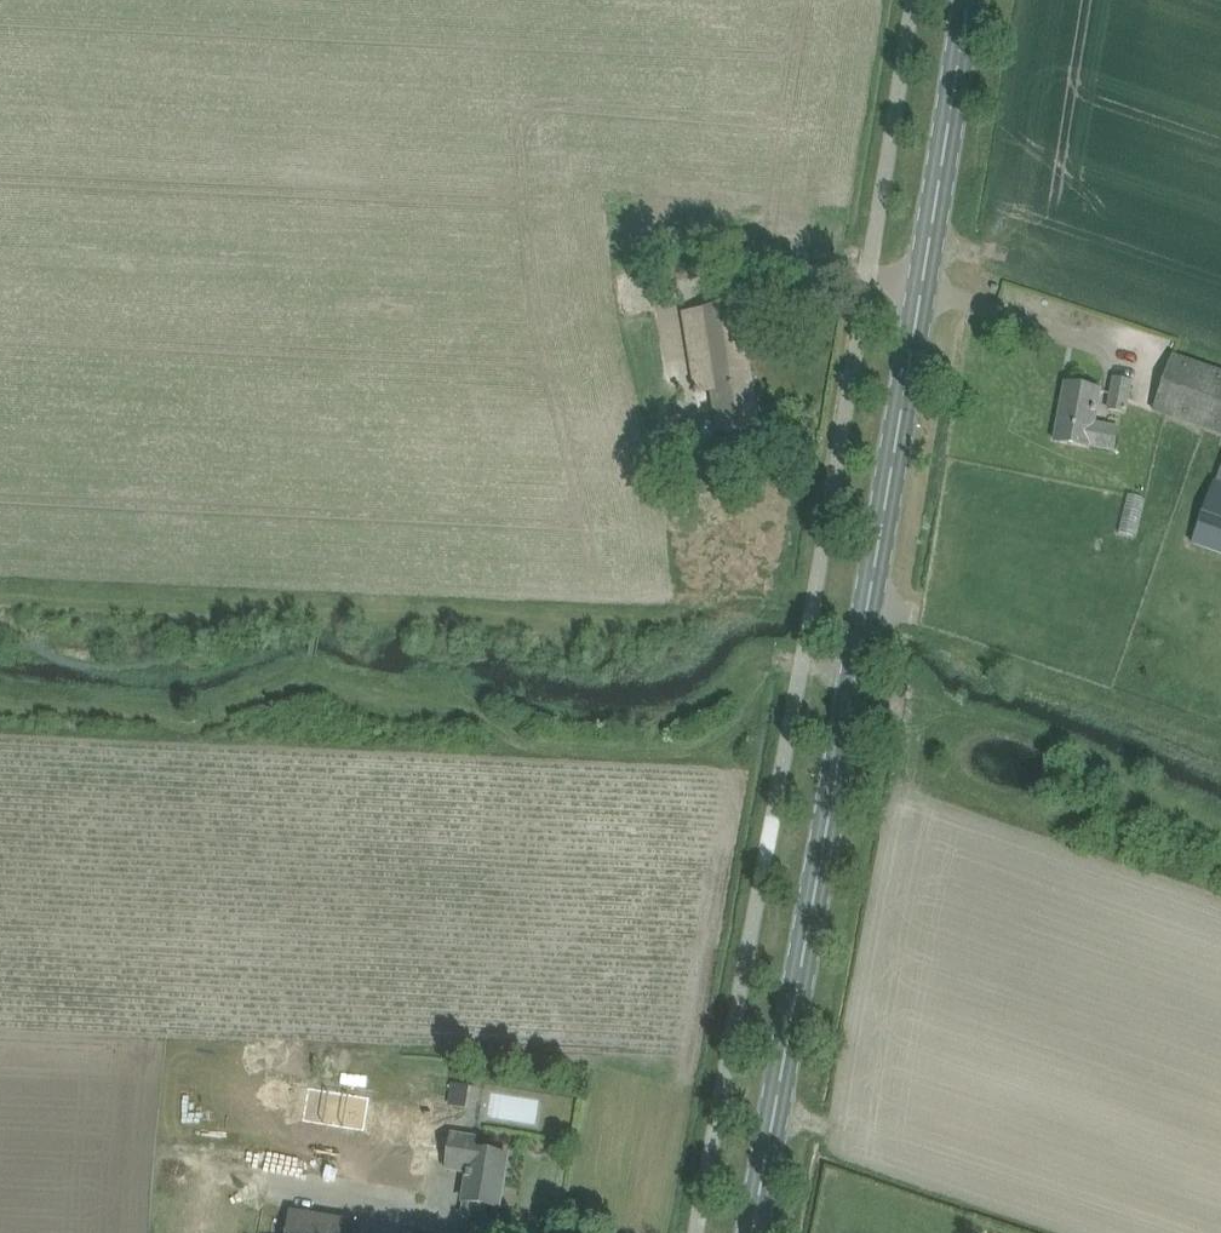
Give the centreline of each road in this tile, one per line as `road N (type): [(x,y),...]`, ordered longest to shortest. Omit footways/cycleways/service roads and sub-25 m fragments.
road 1 (secondary): [(753,1232),(971,0)]

